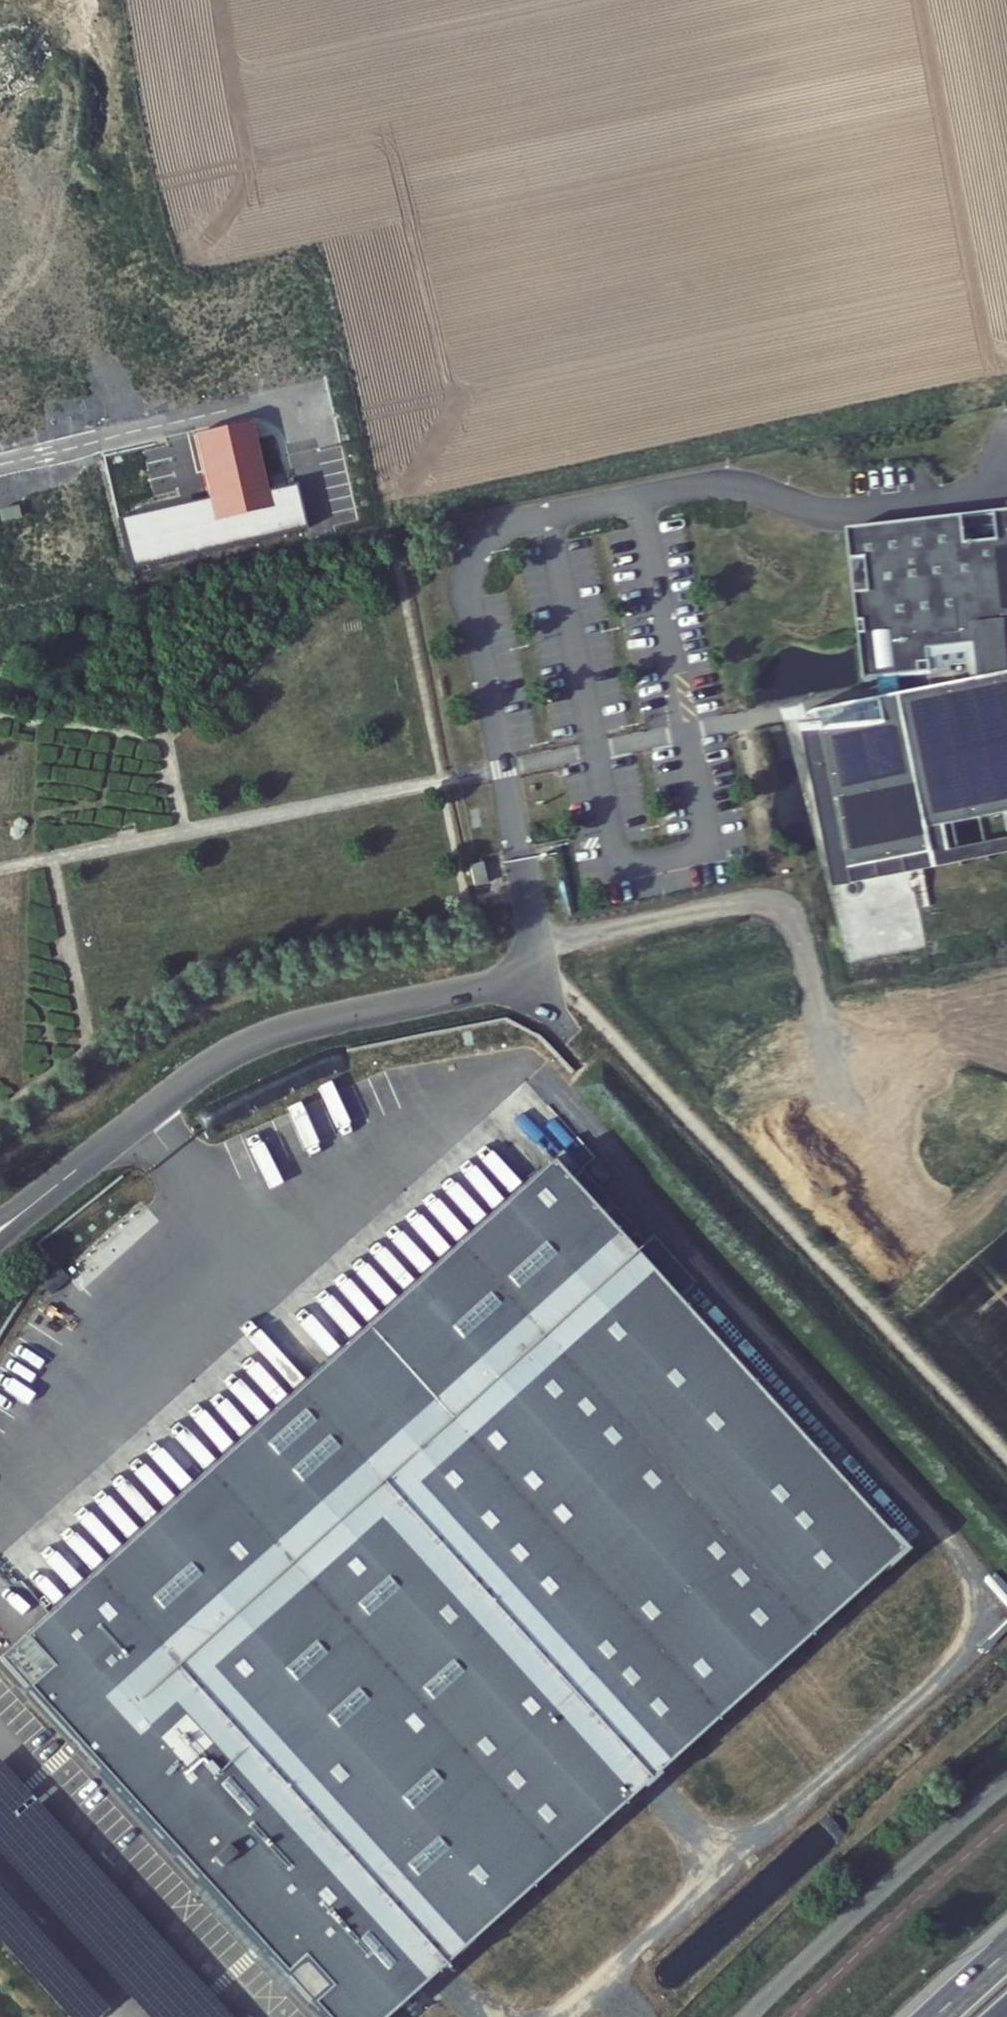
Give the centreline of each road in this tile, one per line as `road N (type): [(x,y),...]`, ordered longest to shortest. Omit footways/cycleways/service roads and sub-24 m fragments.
road 1 (residential): [(0,464),(251,406)]

